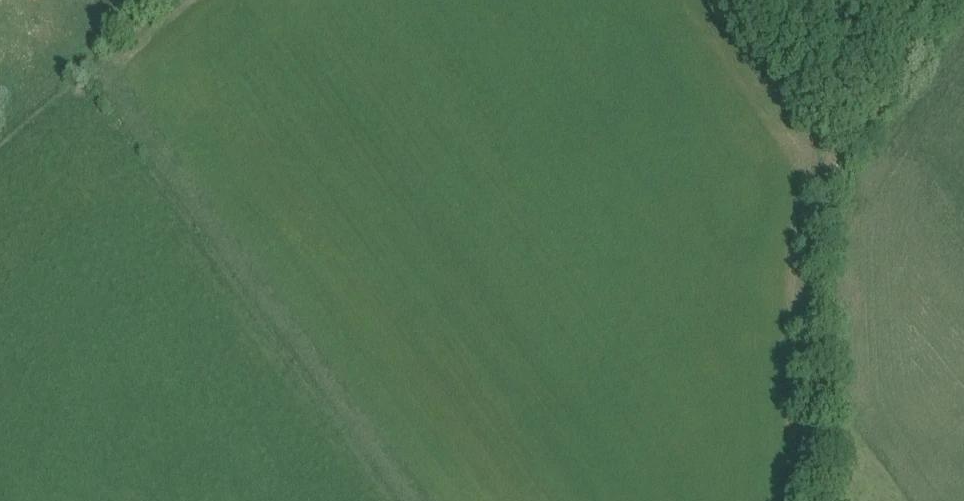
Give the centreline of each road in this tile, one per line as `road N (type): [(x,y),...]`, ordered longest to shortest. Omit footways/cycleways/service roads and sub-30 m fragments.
road 1 (track): [(924,0),(835,172),(813,276),(826,407),(821,500)]

